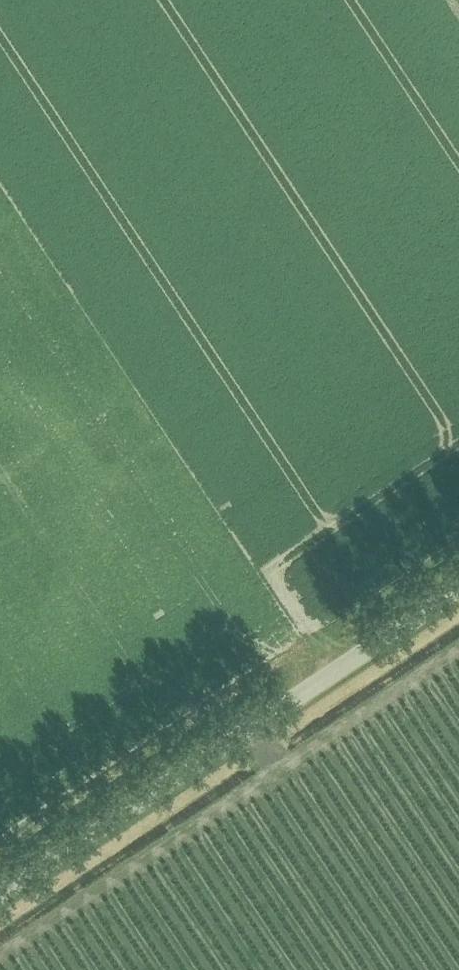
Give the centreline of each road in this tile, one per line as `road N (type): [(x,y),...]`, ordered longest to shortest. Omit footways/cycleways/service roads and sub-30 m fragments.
road 1 (unclassified): [(0,895),(458,589)]

